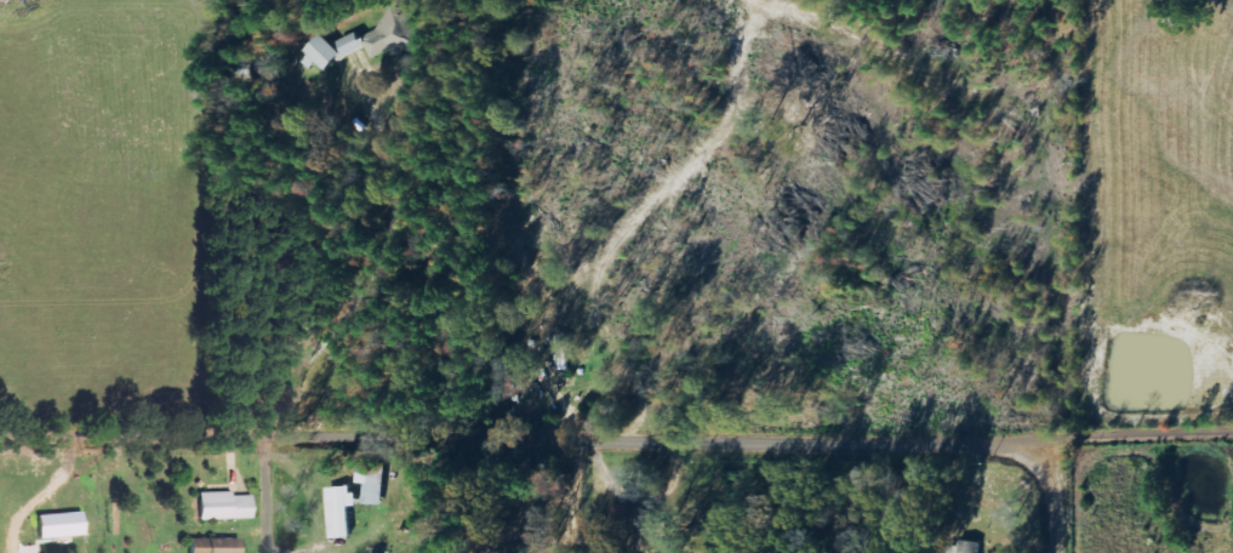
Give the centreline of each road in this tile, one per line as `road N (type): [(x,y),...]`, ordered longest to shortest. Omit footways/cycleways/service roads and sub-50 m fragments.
road 1 (residential): [(0,433),(1046,440)]
road 2 (residential): [(1046,440),(1232,438)]
road 3 (residential): [(266,429),(267,552)]

